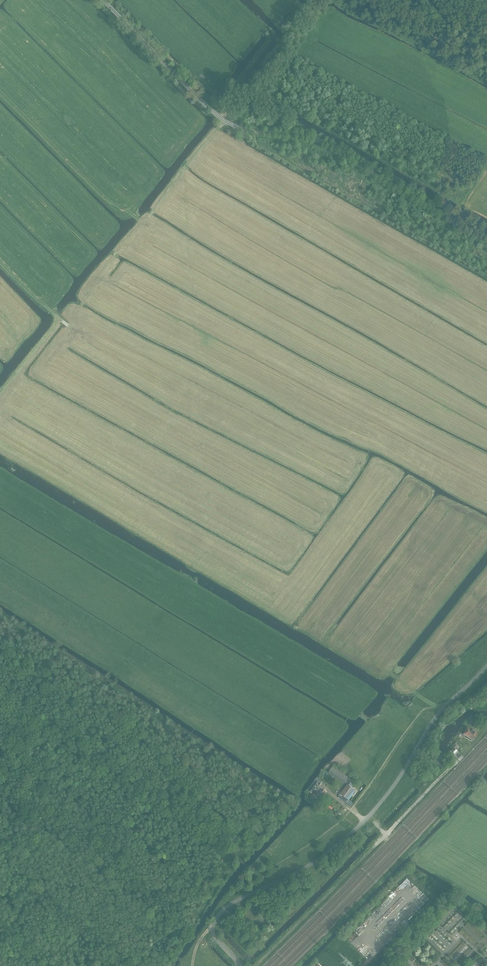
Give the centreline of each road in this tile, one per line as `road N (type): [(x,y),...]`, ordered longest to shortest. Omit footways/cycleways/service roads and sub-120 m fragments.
road 1 (track): [(486,732),(256,965)]
road 2 (track): [(81,308),(97,277),(225,121)]
road 3 (track): [(0,262),(59,319),(0,393)]

